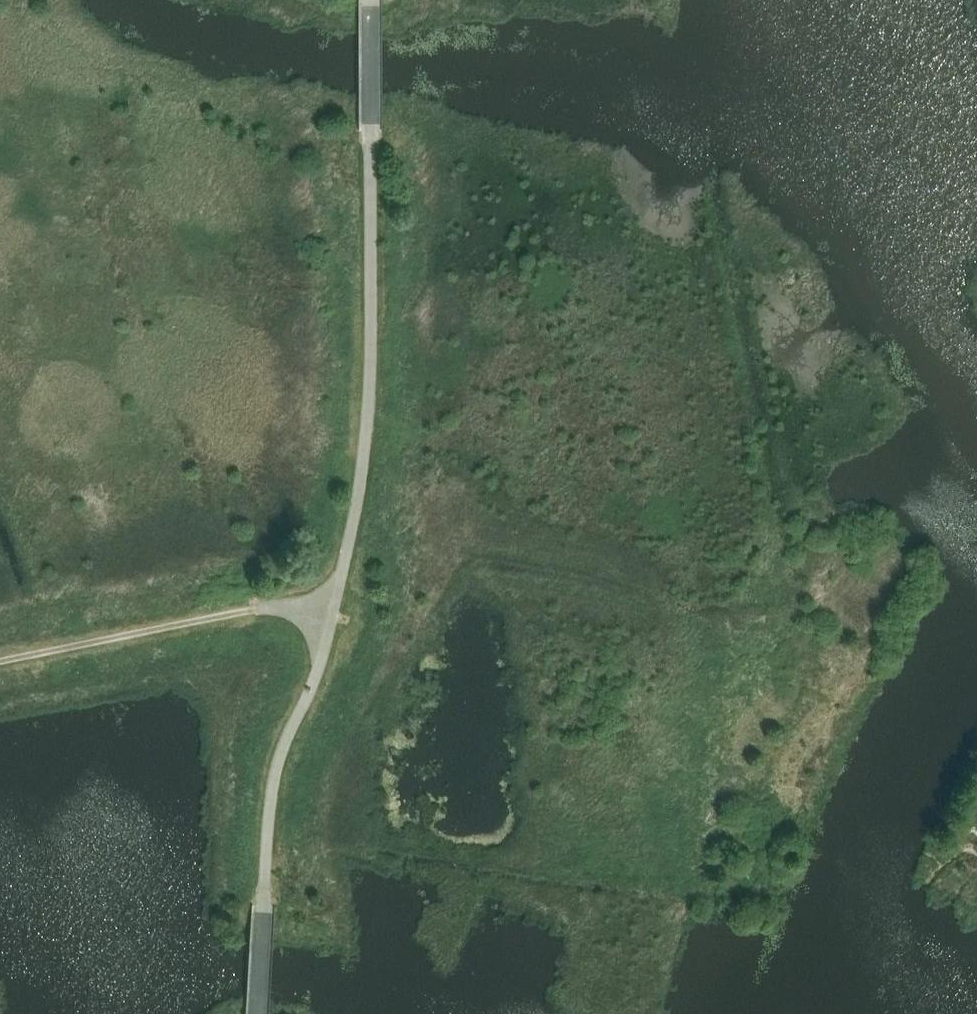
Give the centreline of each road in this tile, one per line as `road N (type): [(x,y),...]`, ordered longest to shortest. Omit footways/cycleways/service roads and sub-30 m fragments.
road 1 (track): [(0,658),(338,597)]

